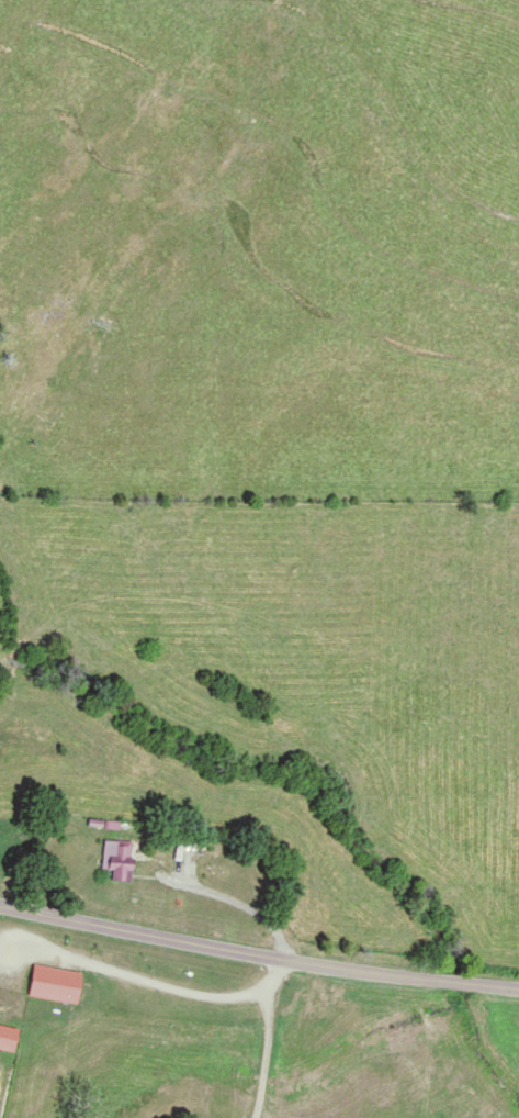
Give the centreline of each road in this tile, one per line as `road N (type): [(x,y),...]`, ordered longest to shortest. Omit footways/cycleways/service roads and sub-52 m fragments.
road 1 (tertiary): [(518,989),(286,961),(0,905)]

